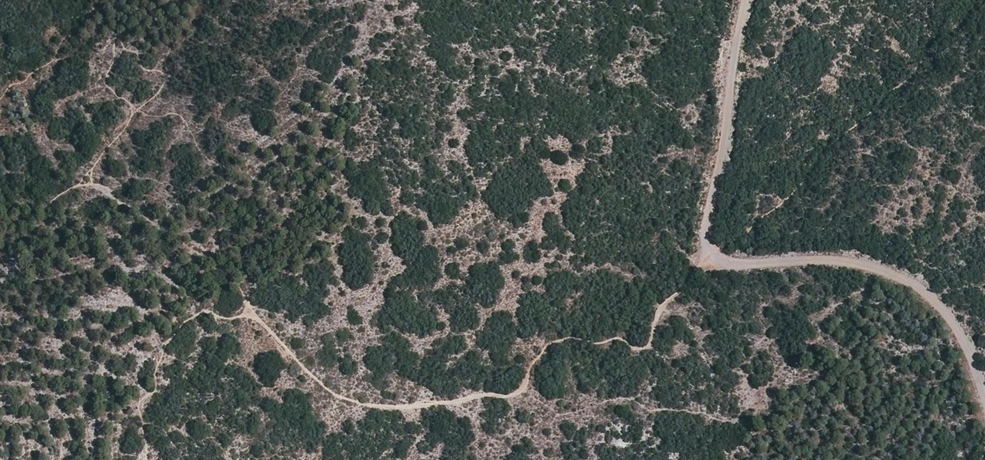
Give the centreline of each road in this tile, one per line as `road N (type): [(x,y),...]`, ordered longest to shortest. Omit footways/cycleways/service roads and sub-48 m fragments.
road 1 (track): [(984,401),(970,355),(921,289),(871,266),(806,261),(743,268),(713,260),(707,236),(743,0)]

